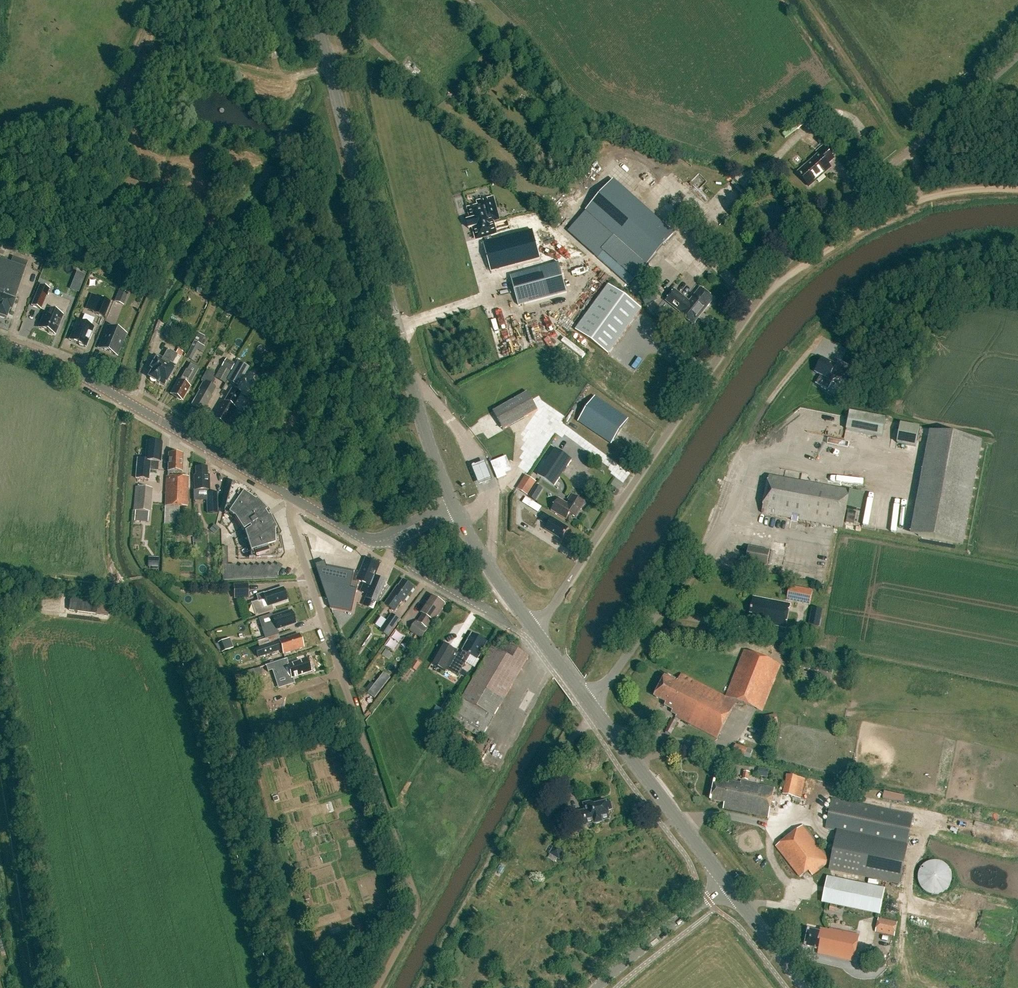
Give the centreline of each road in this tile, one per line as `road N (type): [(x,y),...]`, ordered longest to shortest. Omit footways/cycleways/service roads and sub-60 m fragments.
road 1 (unclassified): [(534,631),(803,246),(1017,51)]
road 2 (primary): [(455,510),(411,382),(311,0)]
road 3 (unclassified): [(381,987),(418,919),(291,521),(294,499)]
road 4 (track): [(1017,246),(946,251),(876,282),(841,309),(762,412),(751,445)]
road 5 (secondary): [(0,344),(71,372),(294,499)]
road 6 (primary): [(729,887),(534,631)]
road 7 (track): [(1017,189),(921,197),(769,287)]
road 8 (secondary): [(598,987),(729,887)]
road 9 (primary): [(534,631),(455,510)]
road 10 (residential): [(397,534),(415,567),(499,618)]
road 11 (primary): [(804,987),(729,887)]

